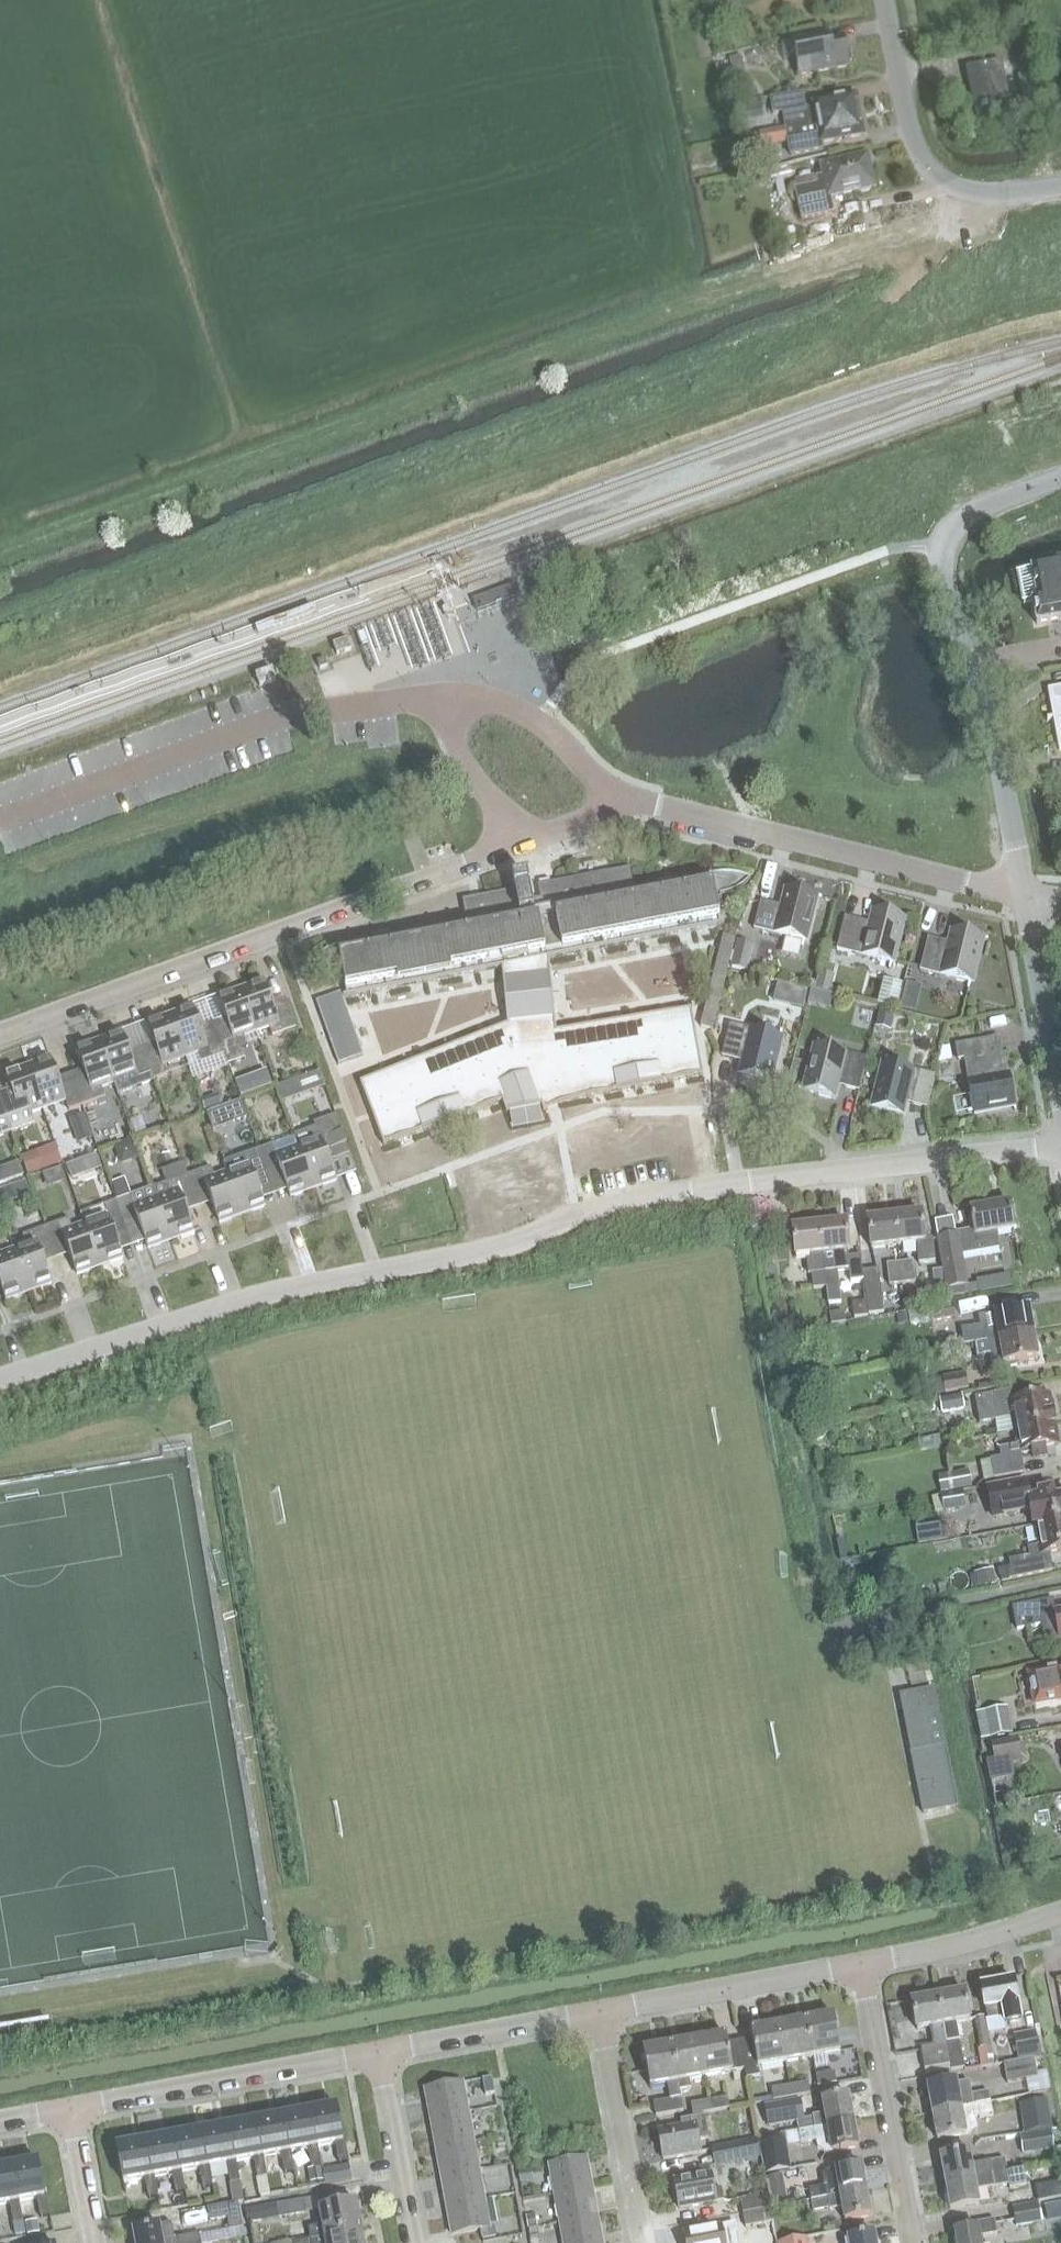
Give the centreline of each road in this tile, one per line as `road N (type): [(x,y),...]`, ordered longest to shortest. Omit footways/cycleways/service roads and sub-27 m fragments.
road 1 (residential): [(0,1378),(269,1293),(493,1248),(576,1215),(717,1185),(1060,1144)]
road 2 (residential): [(0,1034),(640,801),(1020,891)]
road 3 (track): [(962,191),(953,215),(926,231),(526,362),(0,552)]
road 4 (unclassified): [(1020,891),(990,730),(938,549),(972,510),(1060,475)]
road 5 (unclassified): [(1060,187),(984,195),(932,174),(911,140),(884,0)]
road 6 (residential): [(70,2108),(377,2054)]
road 7 (residential): [(911,2242),(860,1965)]
road 8 (residential): [(600,2011),(860,1965)]
road 9 (residential): [(643,2242),(600,2011)]
road 10 (residential): [(377,2054),(600,2011)]
road 11 (unclassified): [(1060,1101),(1020,891)]
road 12 (residential): [(860,1965),(1060,1912)]
road 13 (residential): [(415,2242),(377,2054)]
road 14 (residential): [(96,2242),(70,2108)]

